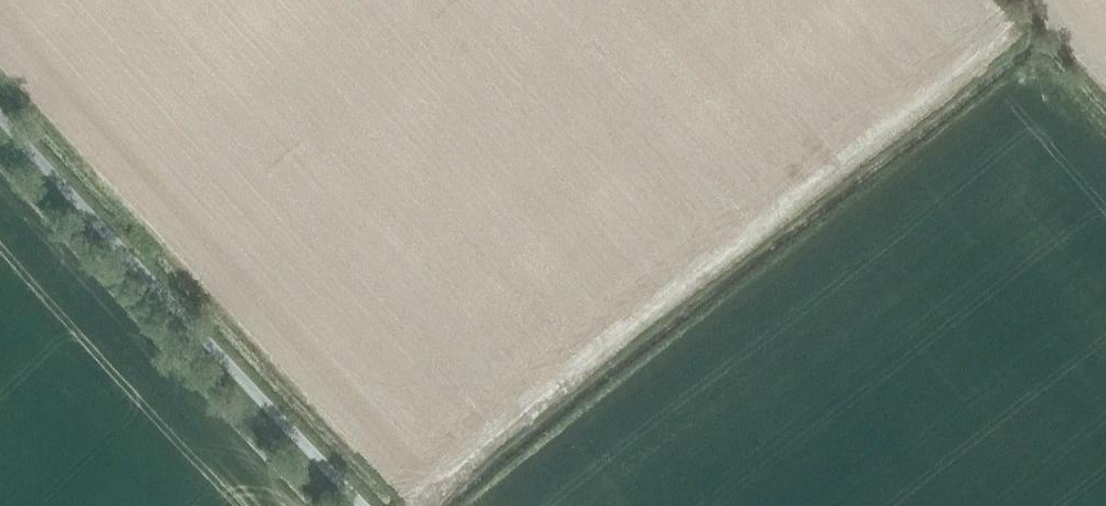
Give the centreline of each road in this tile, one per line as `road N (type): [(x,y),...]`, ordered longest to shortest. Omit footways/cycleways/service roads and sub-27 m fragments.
road 1 (unclassified): [(350,505),(0,120)]

